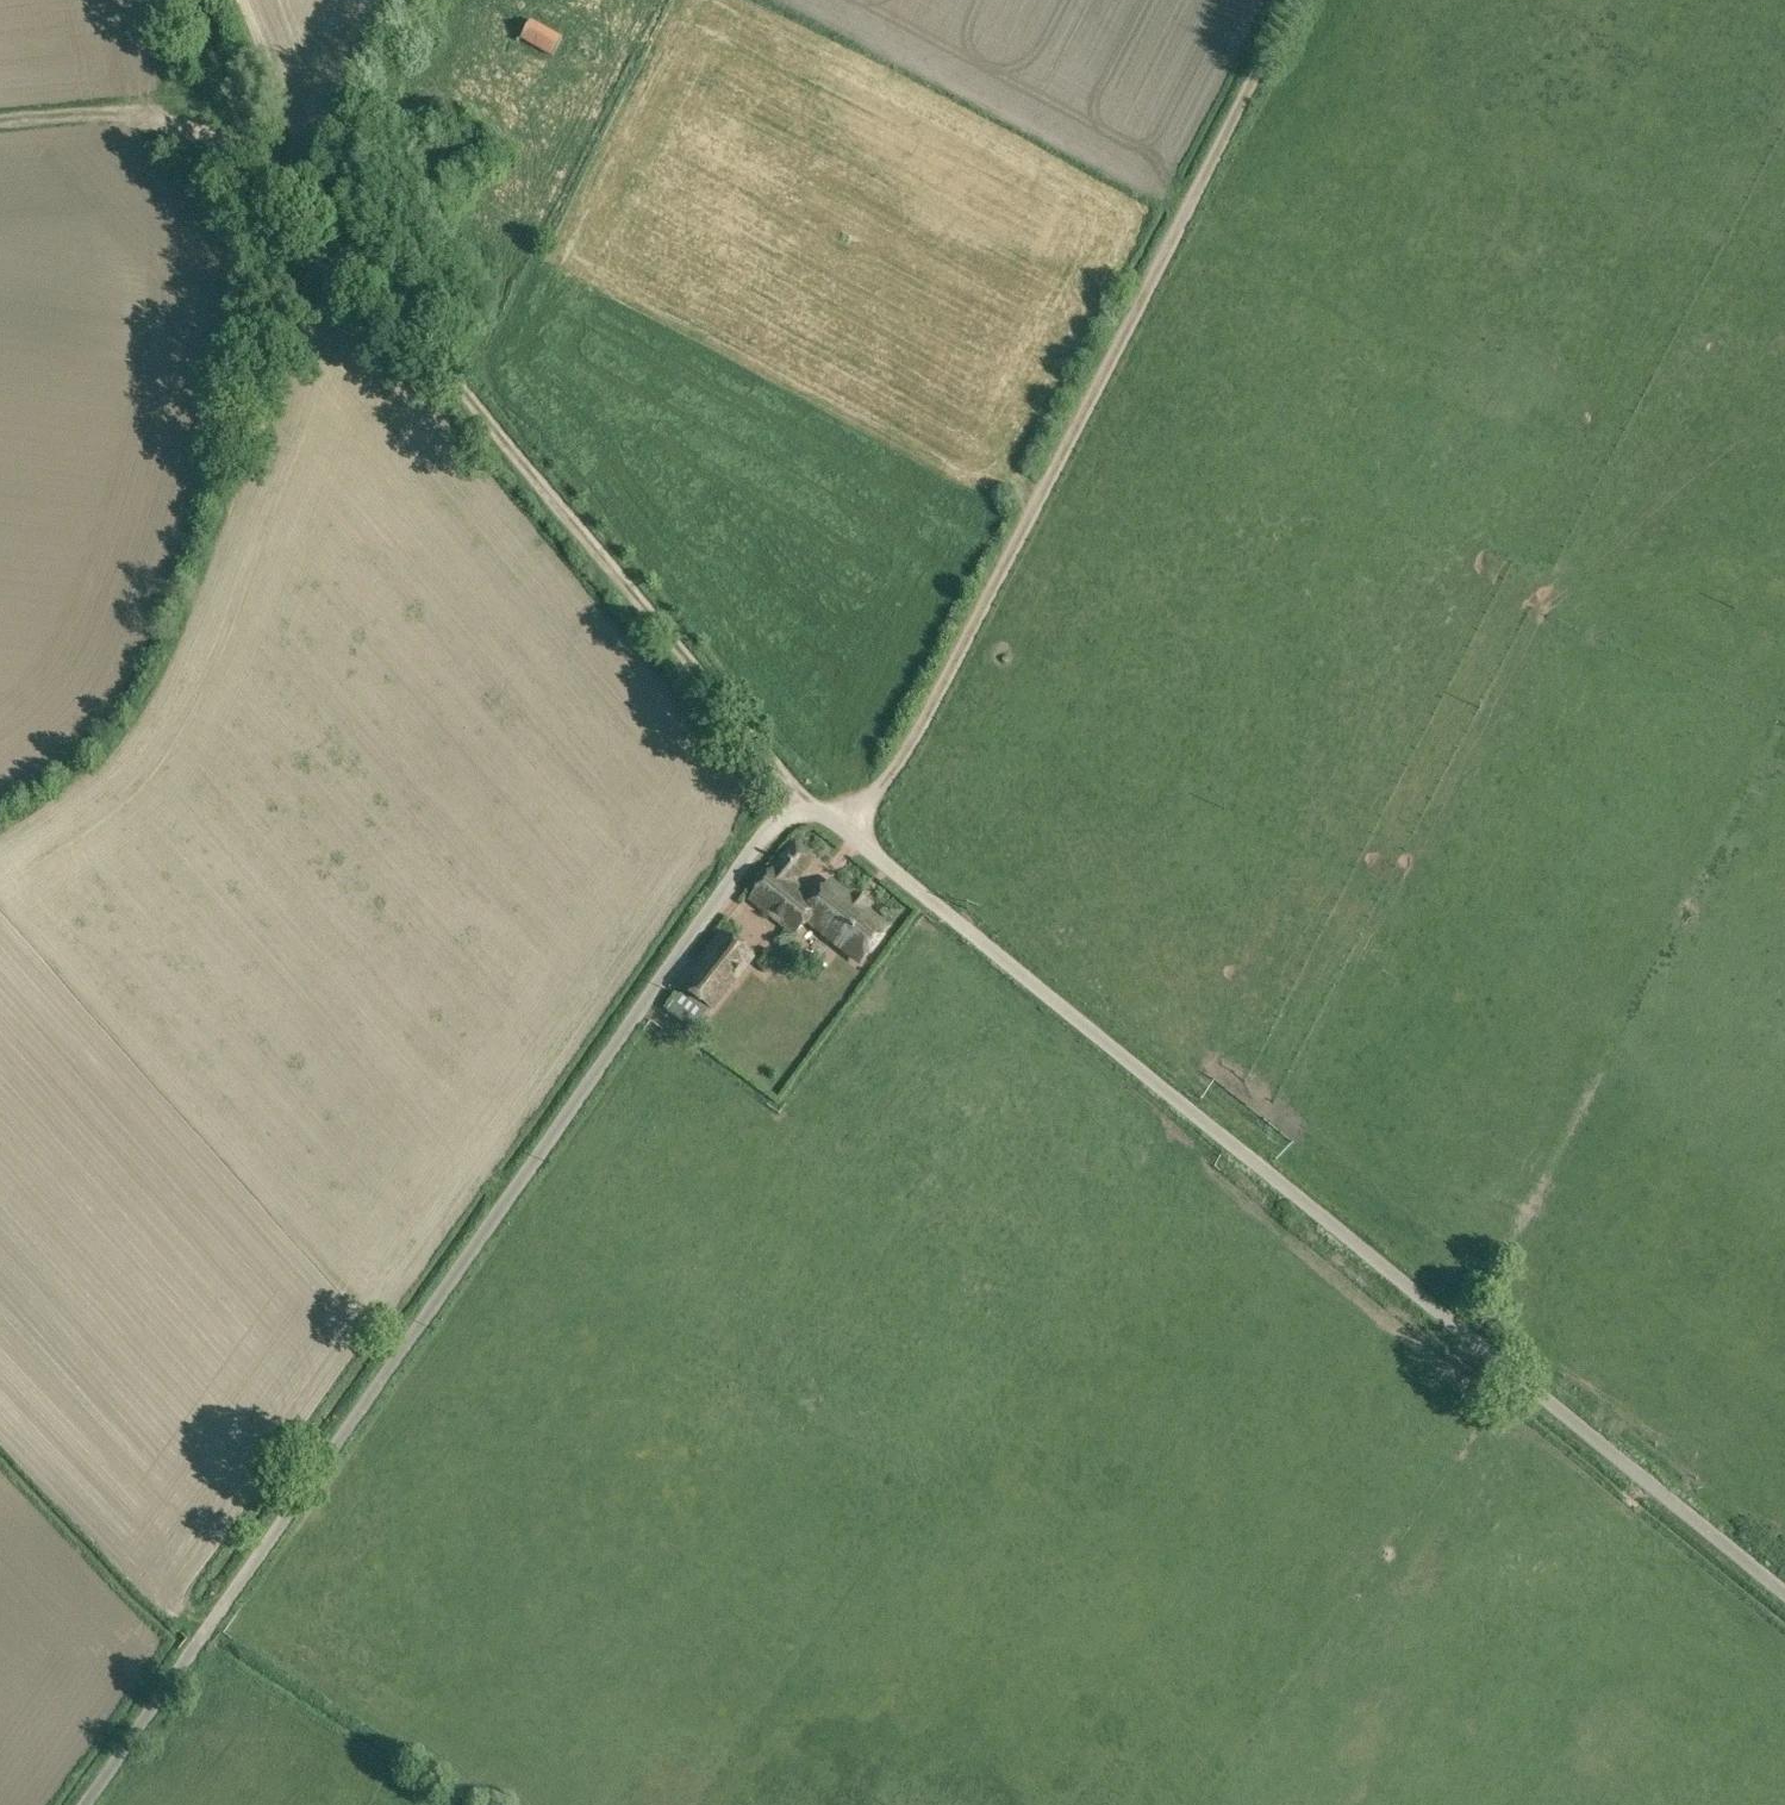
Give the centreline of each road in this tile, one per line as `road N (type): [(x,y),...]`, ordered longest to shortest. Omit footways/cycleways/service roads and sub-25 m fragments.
road 1 (unclassified): [(88,1804),(743,865),(775,828),(808,816),(846,835),(1784,1597)]
road 2 (track): [(808,816),(672,631),(348,287),(288,208),(241,99),(0,120)]
road 3 (track): [(1294,0),(1018,529),(904,766),(846,835)]

